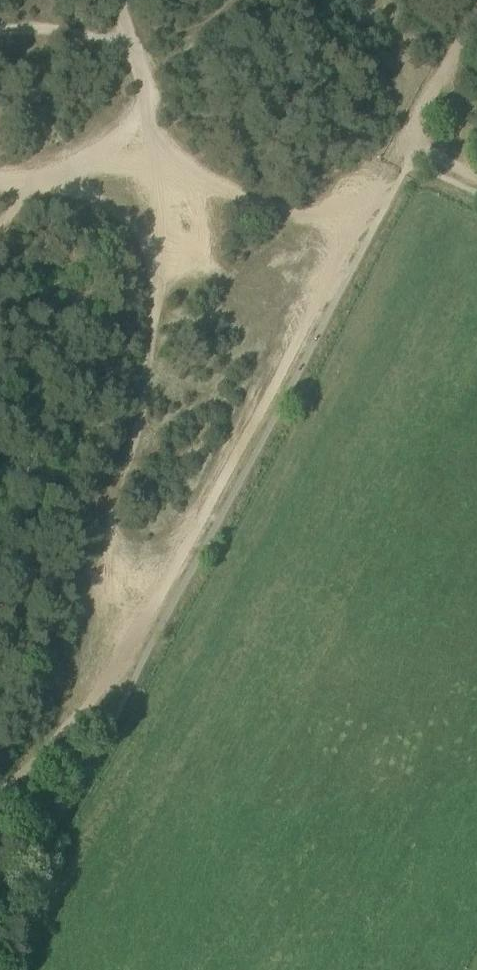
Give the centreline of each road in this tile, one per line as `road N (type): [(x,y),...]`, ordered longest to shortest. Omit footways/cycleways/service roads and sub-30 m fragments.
road 1 (track): [(408,145),(106,681)]
road 2 (track): [(476,178),(408,145),(424,102),(476,22)]
road 3 (track): [(106,681),(0,799)]

